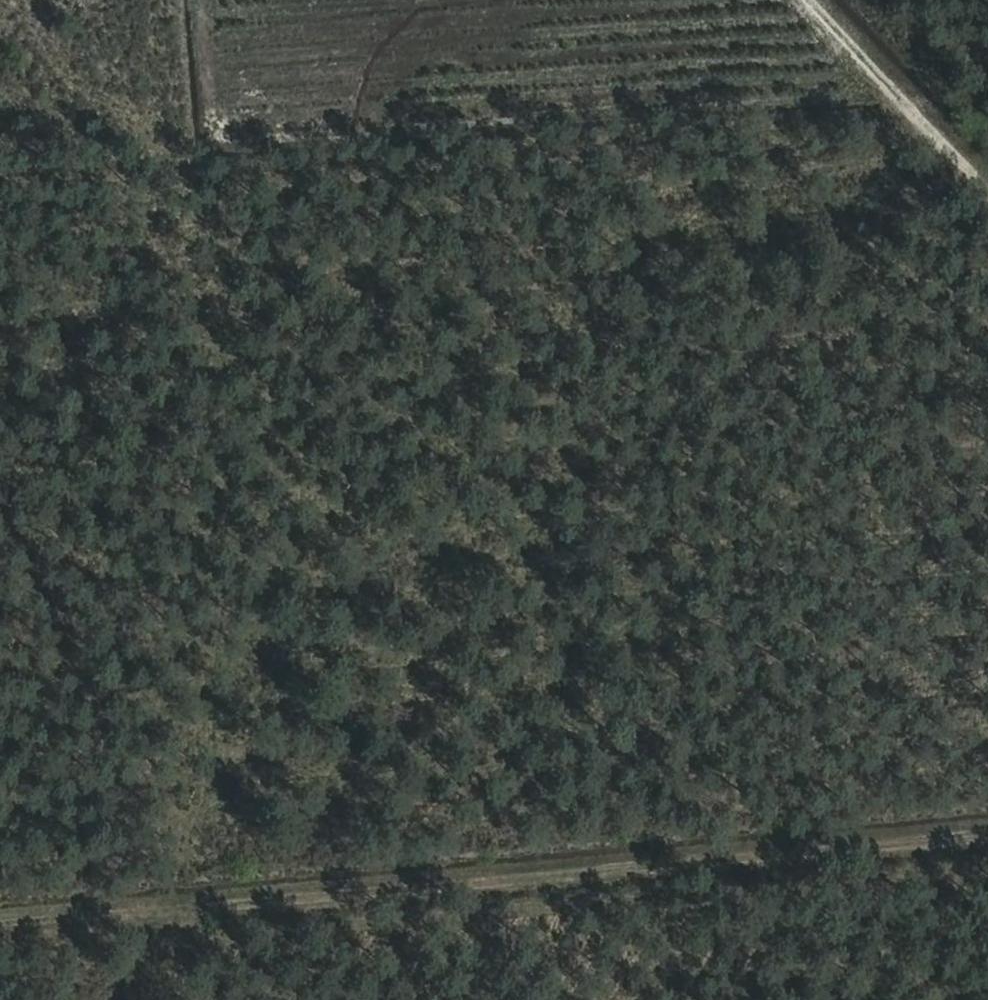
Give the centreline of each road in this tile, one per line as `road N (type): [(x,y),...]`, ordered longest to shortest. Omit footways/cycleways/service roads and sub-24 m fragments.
road 1 (track): [(226,902),(987,829)]
road 2 (track): [(153,999),(226,902),(0,927)]
road 3 (track): [(805,0),(987,191)]

